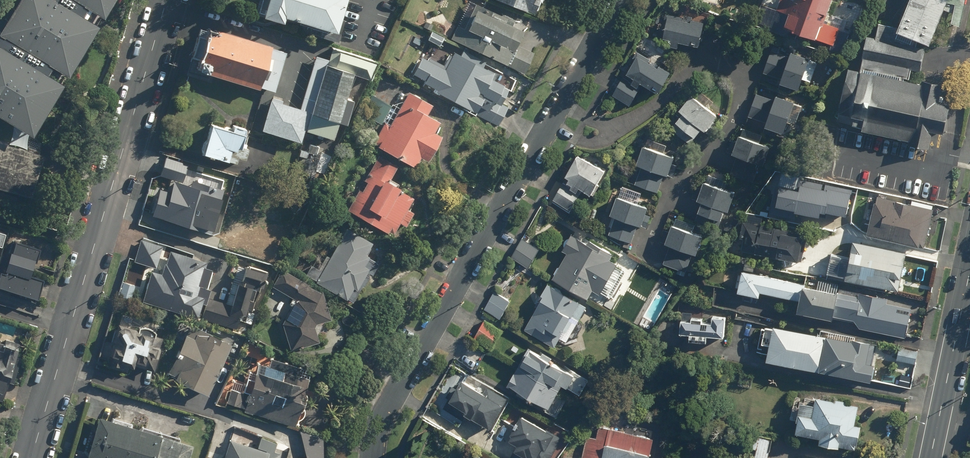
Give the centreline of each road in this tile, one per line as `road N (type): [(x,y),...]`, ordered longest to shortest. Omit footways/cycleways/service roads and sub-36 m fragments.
road 1 (residential): [(619,0),(421,344),(373,457)]
road 2 (residential): [(166,0),(31,457)]
road 3 (secondary): [(933,457),(969,288)]

